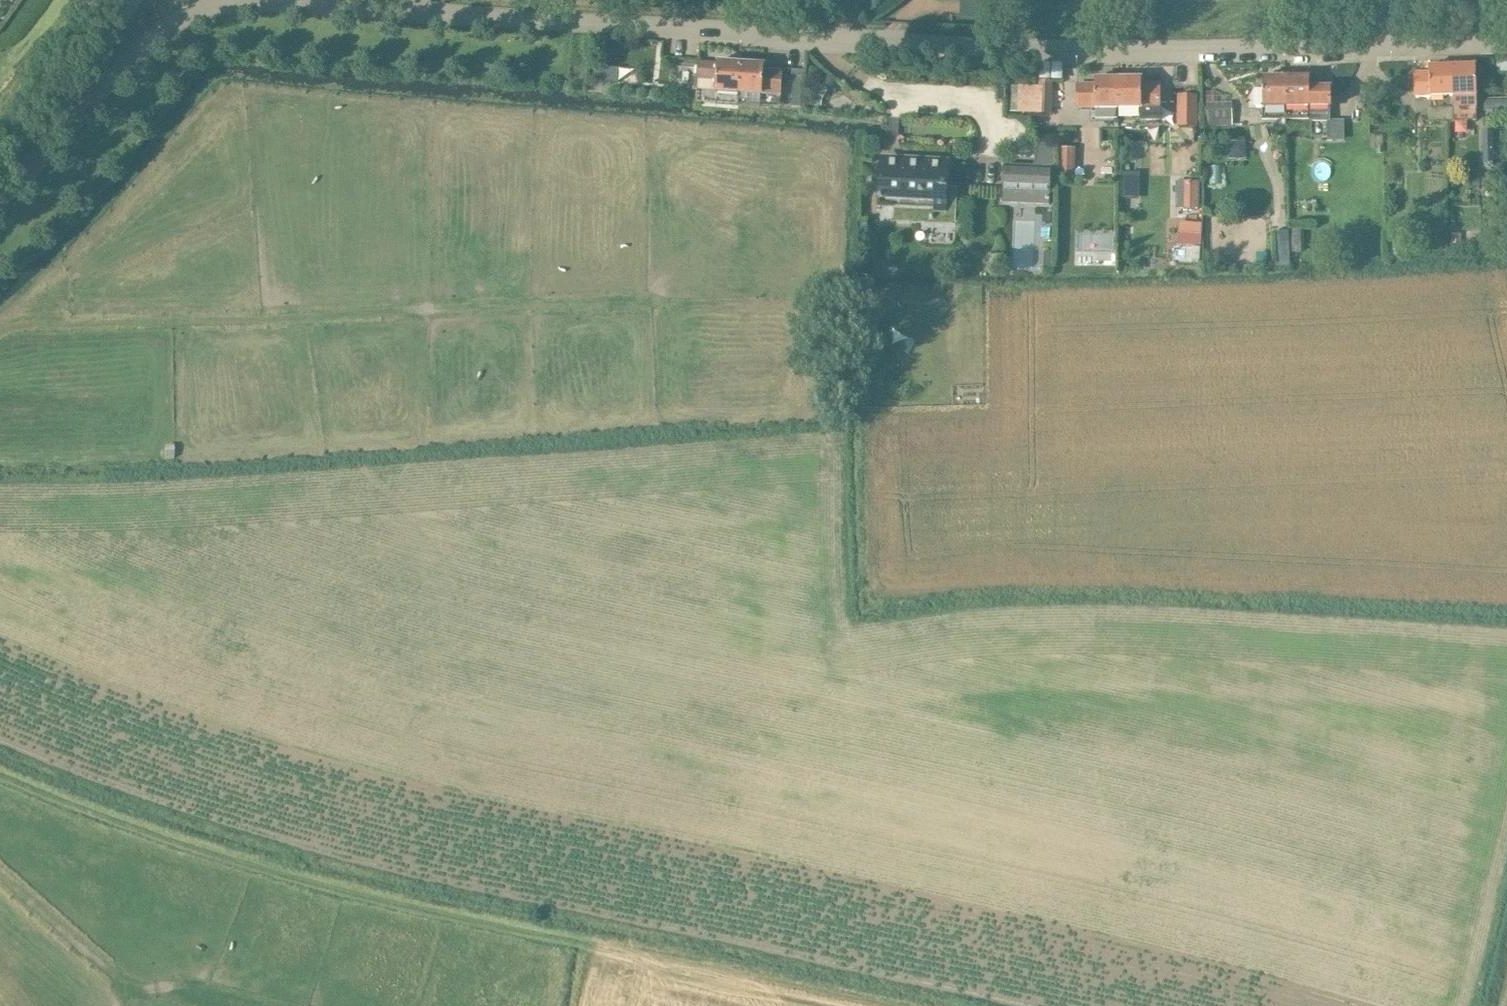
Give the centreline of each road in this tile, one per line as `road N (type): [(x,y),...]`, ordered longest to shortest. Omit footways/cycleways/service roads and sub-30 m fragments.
road 1 (unclassified): [(419,11),(643,29),(1114,48),(1506,22)]
road 2 (unclassified): [(48,143),(120,67),(181,19),(222,5),(268,2),(419,11)]
road 3 (unclassified): [(134,0),(68,94),(48,143)]

